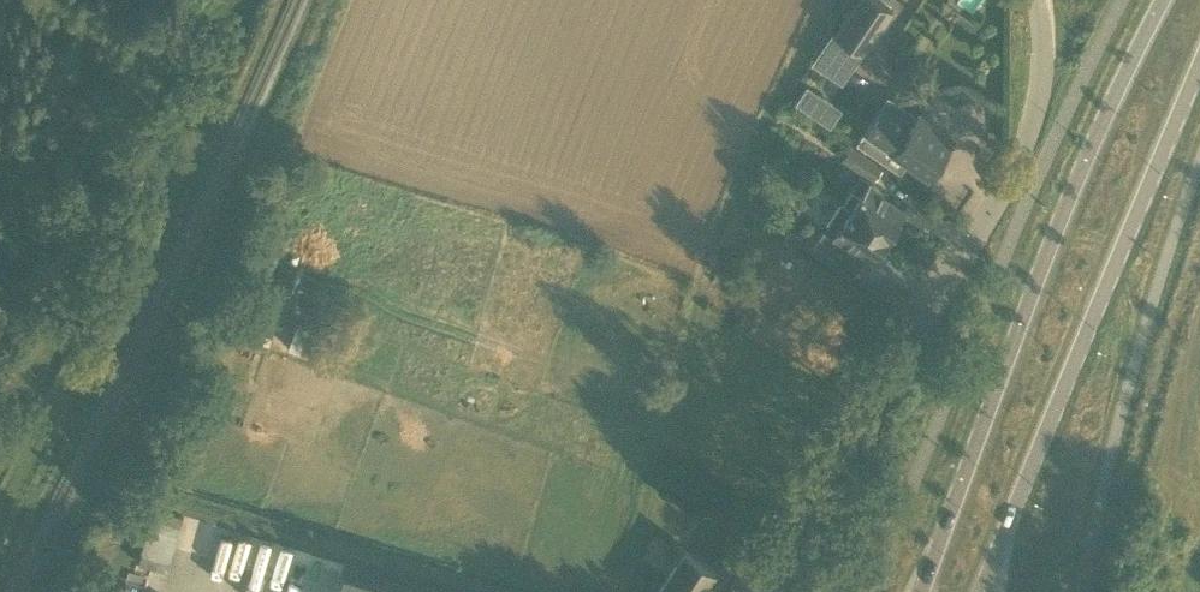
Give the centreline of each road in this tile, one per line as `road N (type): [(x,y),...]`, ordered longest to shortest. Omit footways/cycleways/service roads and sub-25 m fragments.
road 1 (unclassified): [(748,591),(1006,196),(1038,110),(1038,0)]
road 2 (secondary): [(1163,0),(1062,213),(923,591)]
road 3 (track): [(630,591),(724,232),(829,0)]
road 4 (secondary): [(982,591),(1199,63)]
road 5 (track): [(219,0),(148,117),(0,281)]

